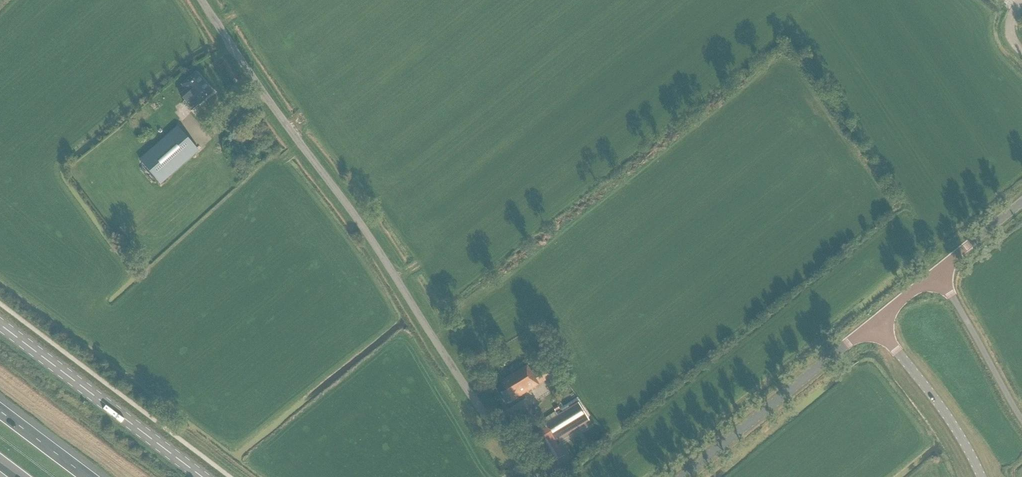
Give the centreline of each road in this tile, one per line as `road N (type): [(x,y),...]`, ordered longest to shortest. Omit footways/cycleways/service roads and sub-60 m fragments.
road 1 (unclassified): [(531,476),(200,0)]
road 2 (tertiary): [(200,476),(0,328)]
road 3 (tertiary): [(685,476),(873,323)]
road 4 (tertiary): [(981,476),(941,405),(873,323)]
road 5 (unclassified): [(1021,420),(936,273)]

